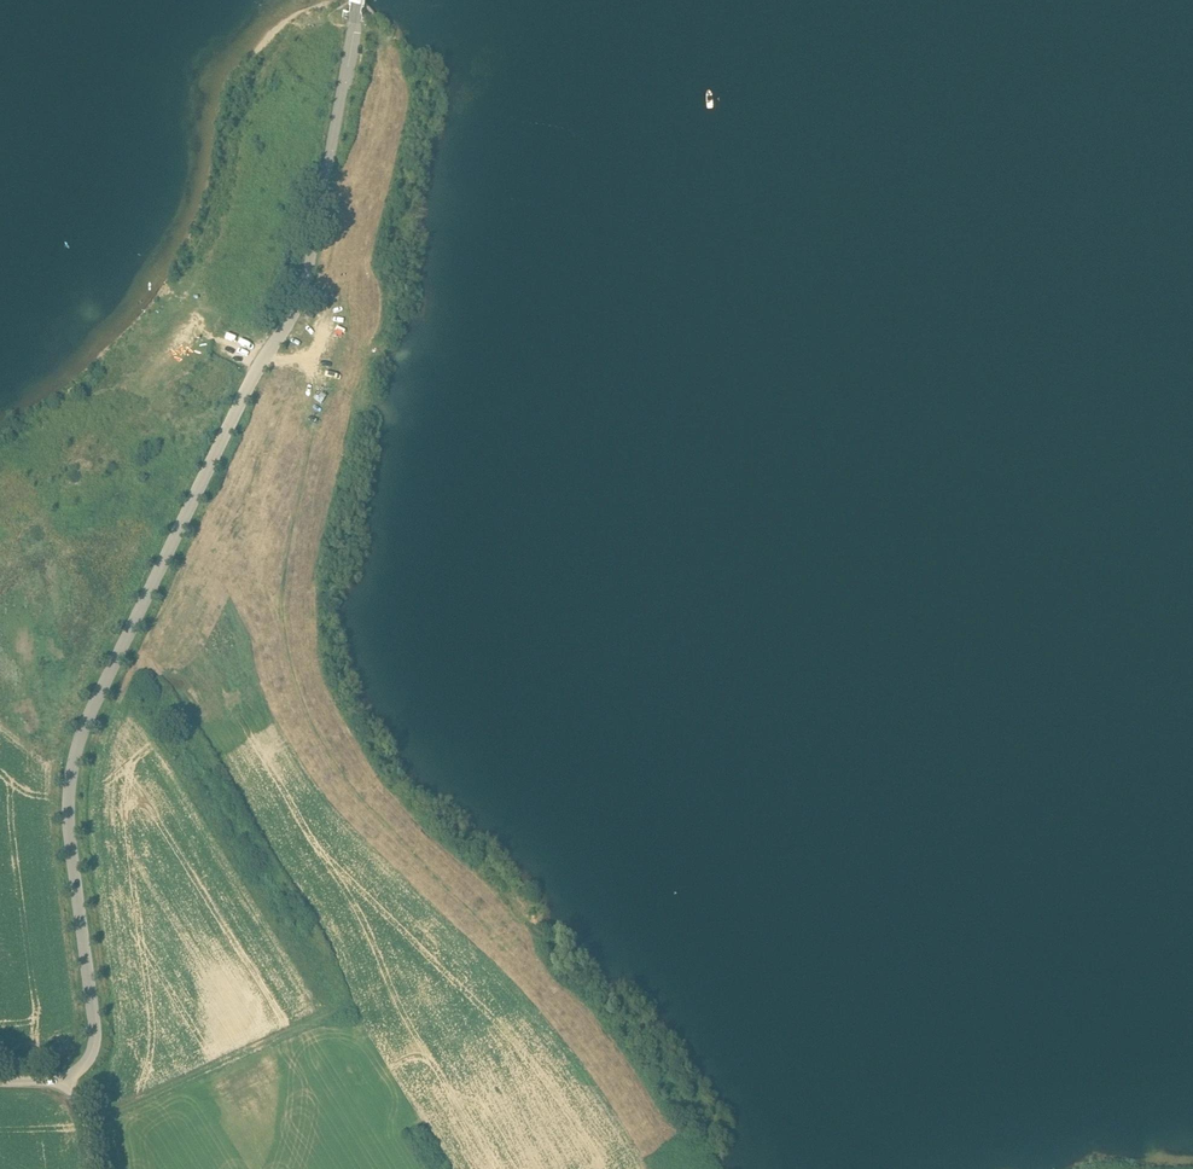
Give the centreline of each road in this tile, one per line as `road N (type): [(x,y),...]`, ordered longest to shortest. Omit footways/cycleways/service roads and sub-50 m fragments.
road 1 (tertiary): [(63,1080),(91,1058),(95,1041),(68,819),(80,737),(247,392),(295,314),(358,0)]

